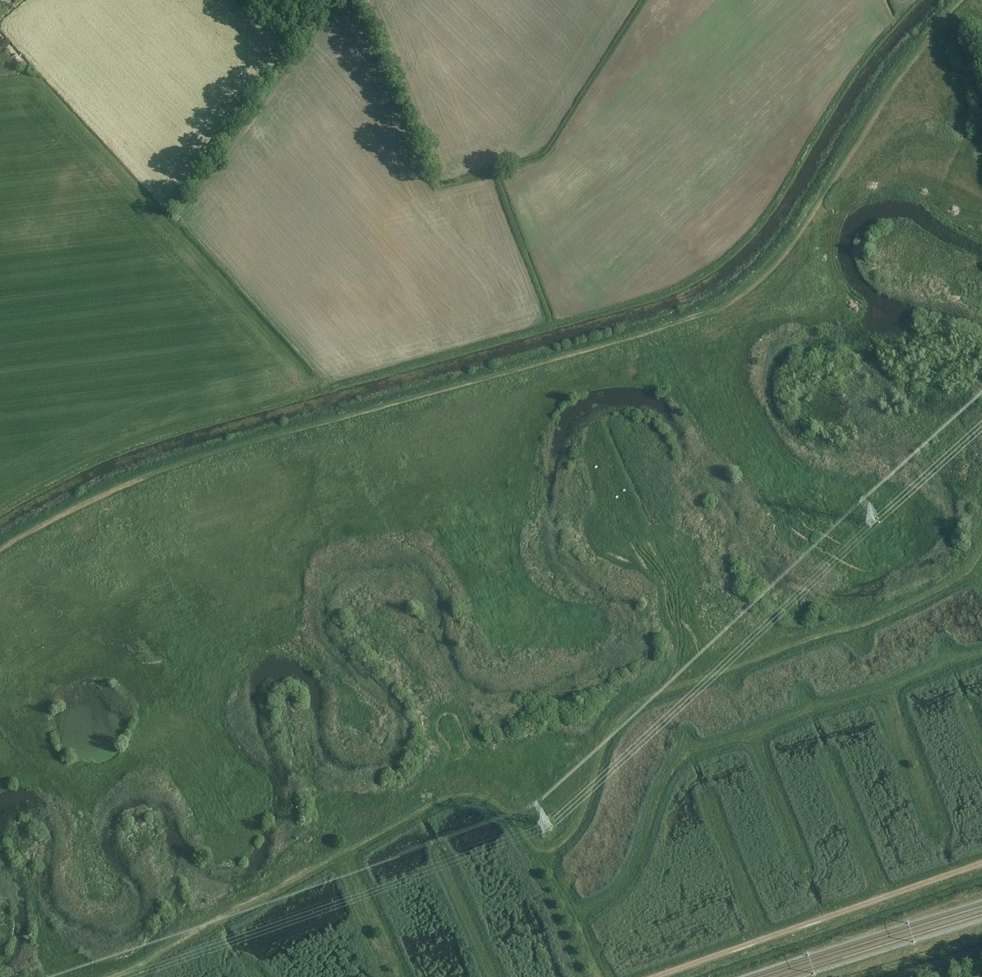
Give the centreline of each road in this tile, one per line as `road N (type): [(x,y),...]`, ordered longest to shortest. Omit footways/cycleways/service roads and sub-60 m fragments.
road 1 (track): [(0,551),(90,500),(179,466),(669,327),(726,300),(779,255),(929,29),(960,0)]
road 2 (track): [(981,548),(963,576),(918,601),(639,703),(613,729),(582,818),(545,859),(499,806),(470,795),(442,800),(114,976)]
road 3 (track): [(981,654),(681,758),(623,887),(572,923)]
road 4 (track): [(981,863),(654,976)]
road 5 (track): [(545,859),(594,976)]

